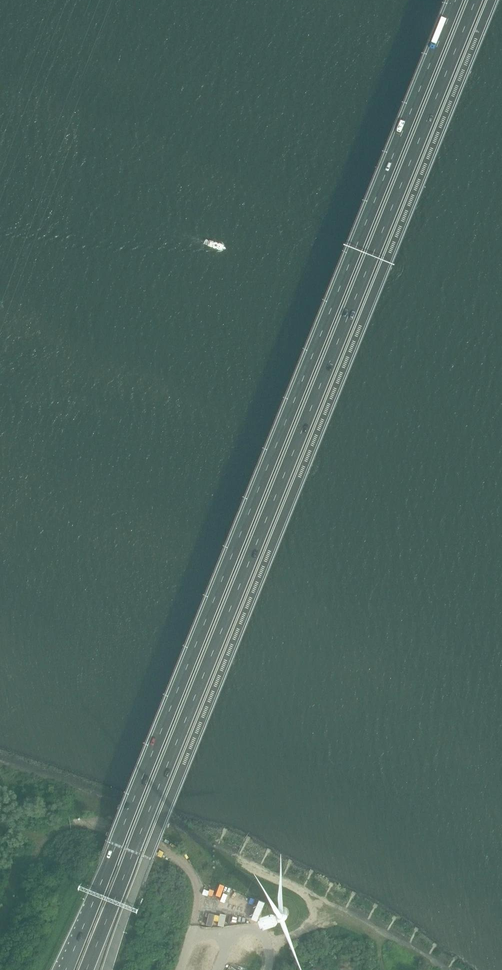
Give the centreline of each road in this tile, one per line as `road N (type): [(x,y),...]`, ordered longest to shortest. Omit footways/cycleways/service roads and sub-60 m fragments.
road 1 (motorway): [(458,0),(66,969)]
road 2 (motorway): [(87,969),(478,0)]
road 3 (tertiary): [(108,969),(494,0)]

